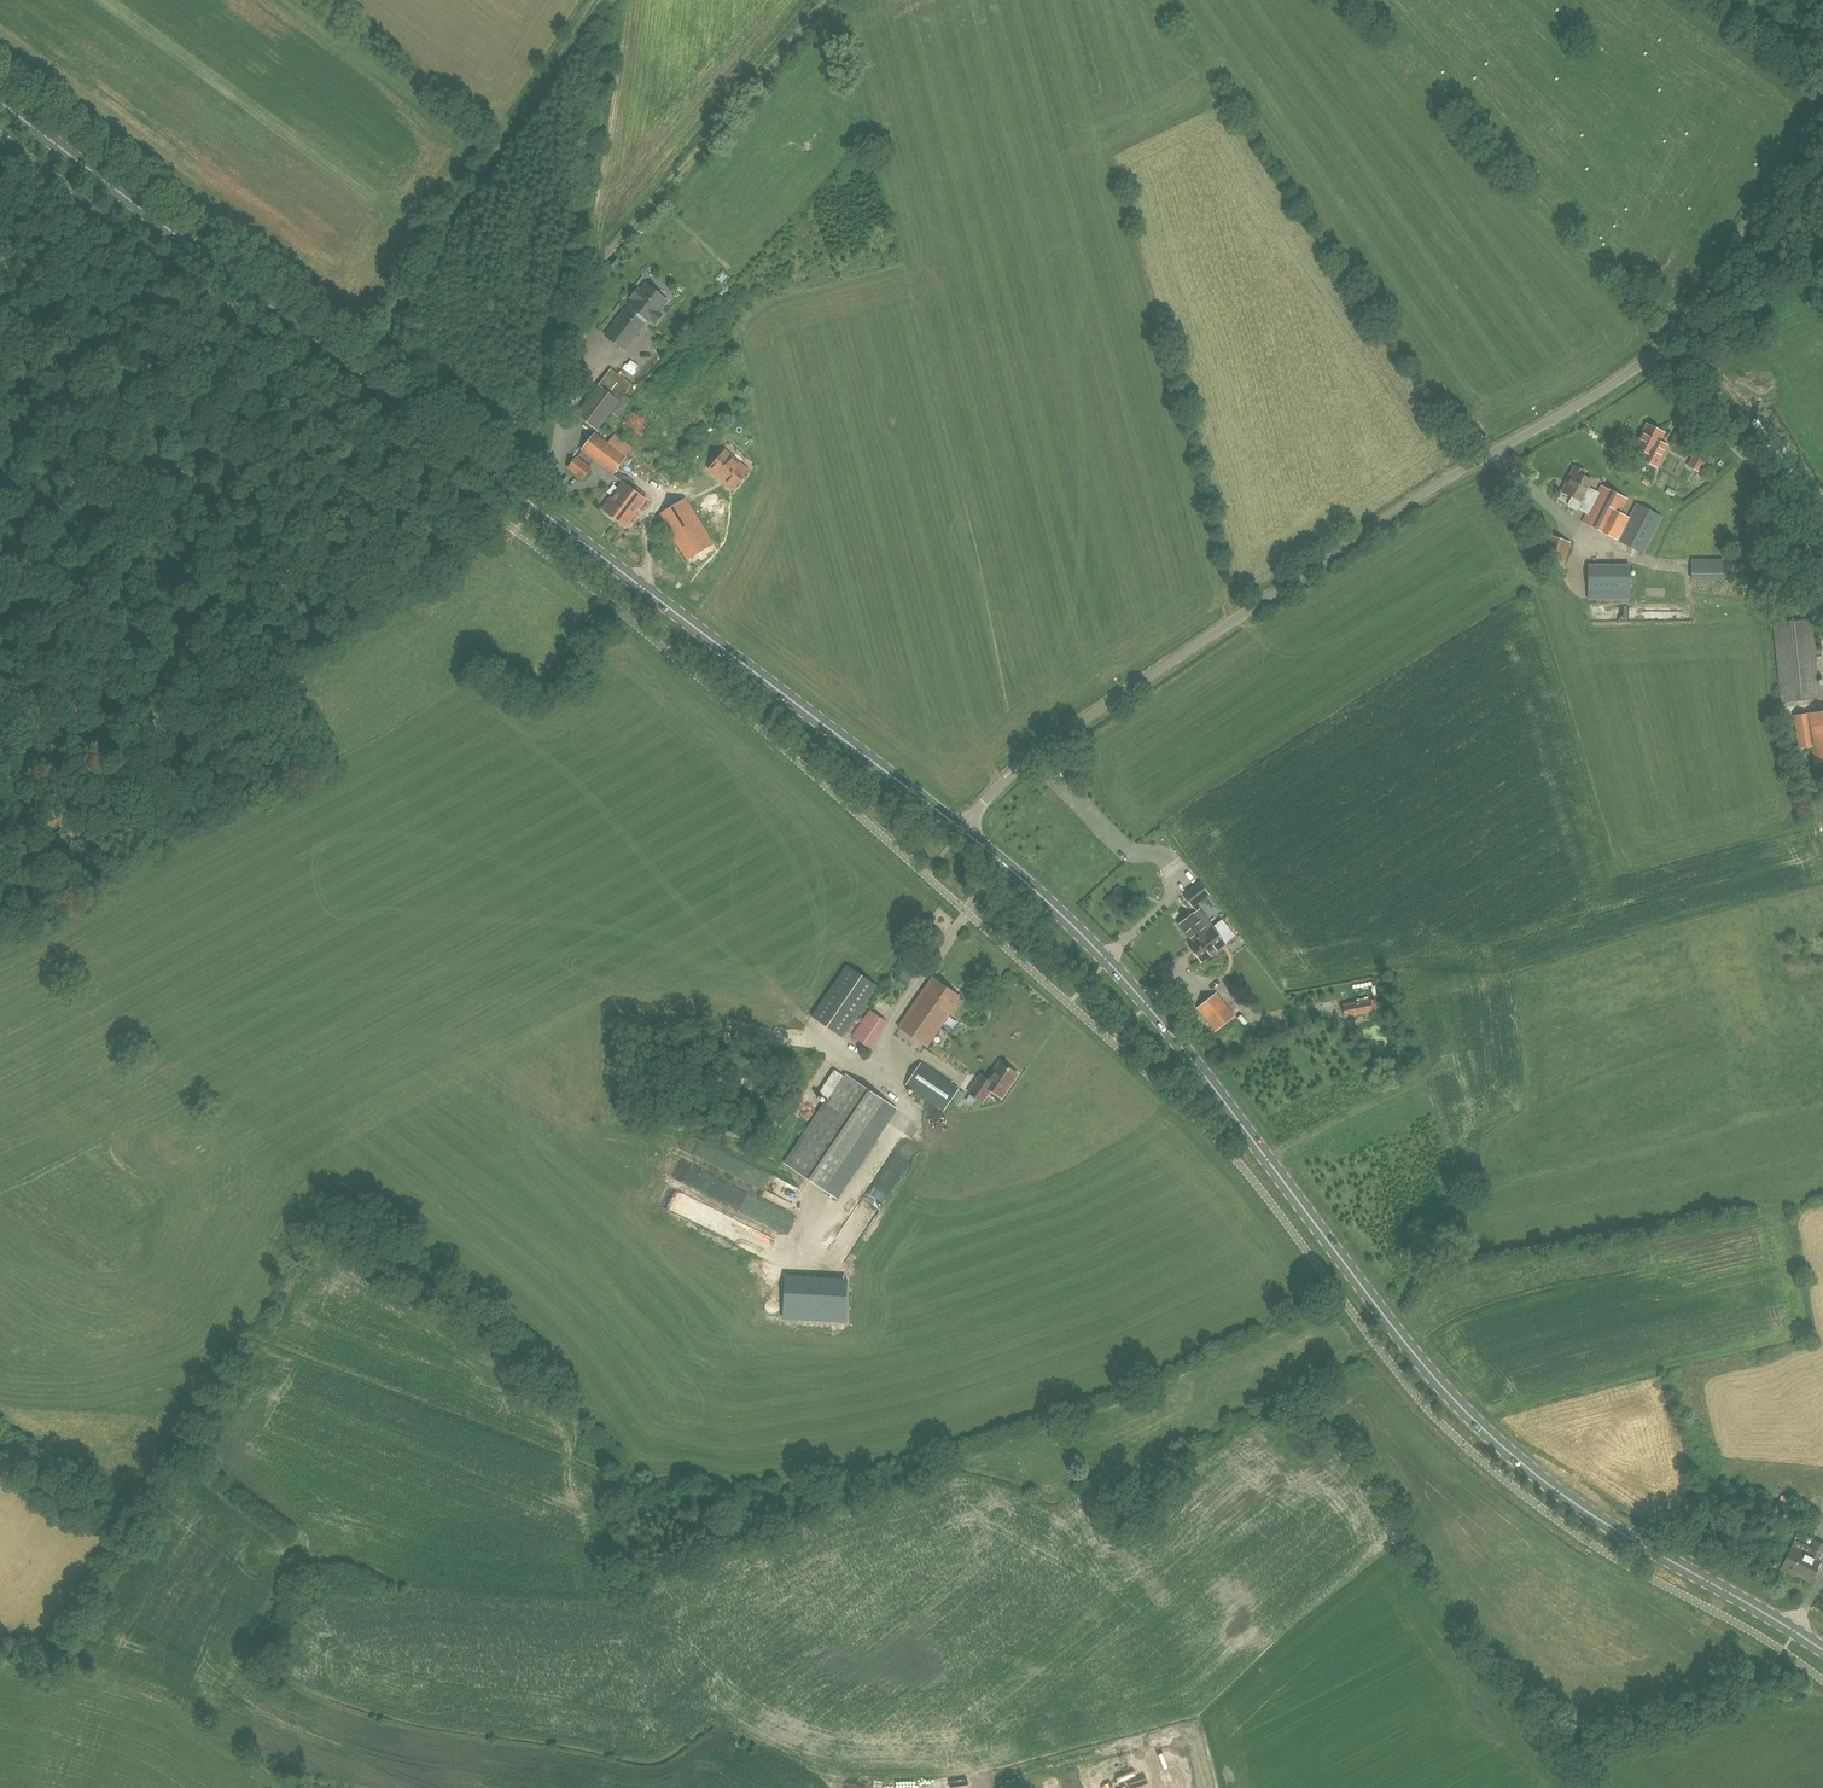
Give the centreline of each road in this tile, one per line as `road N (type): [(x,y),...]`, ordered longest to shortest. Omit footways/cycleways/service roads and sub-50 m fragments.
road 1 (secondary): [(1822,1653),(1507,1454),(1426,1372),(1138,994),(961,830)]
road 2 (secondary): [(961,830),(0,106)]
road 3 (unclassified): [(961,830),(1043,747),(1455,473),(1653,353)]
road 4 (unclassified): [(1822,622),(1793,531),(1766,486),(1653,353)]
road 5 (unclassified): [(1653,353),(1692,309),(1779,175),(1822,84)]

